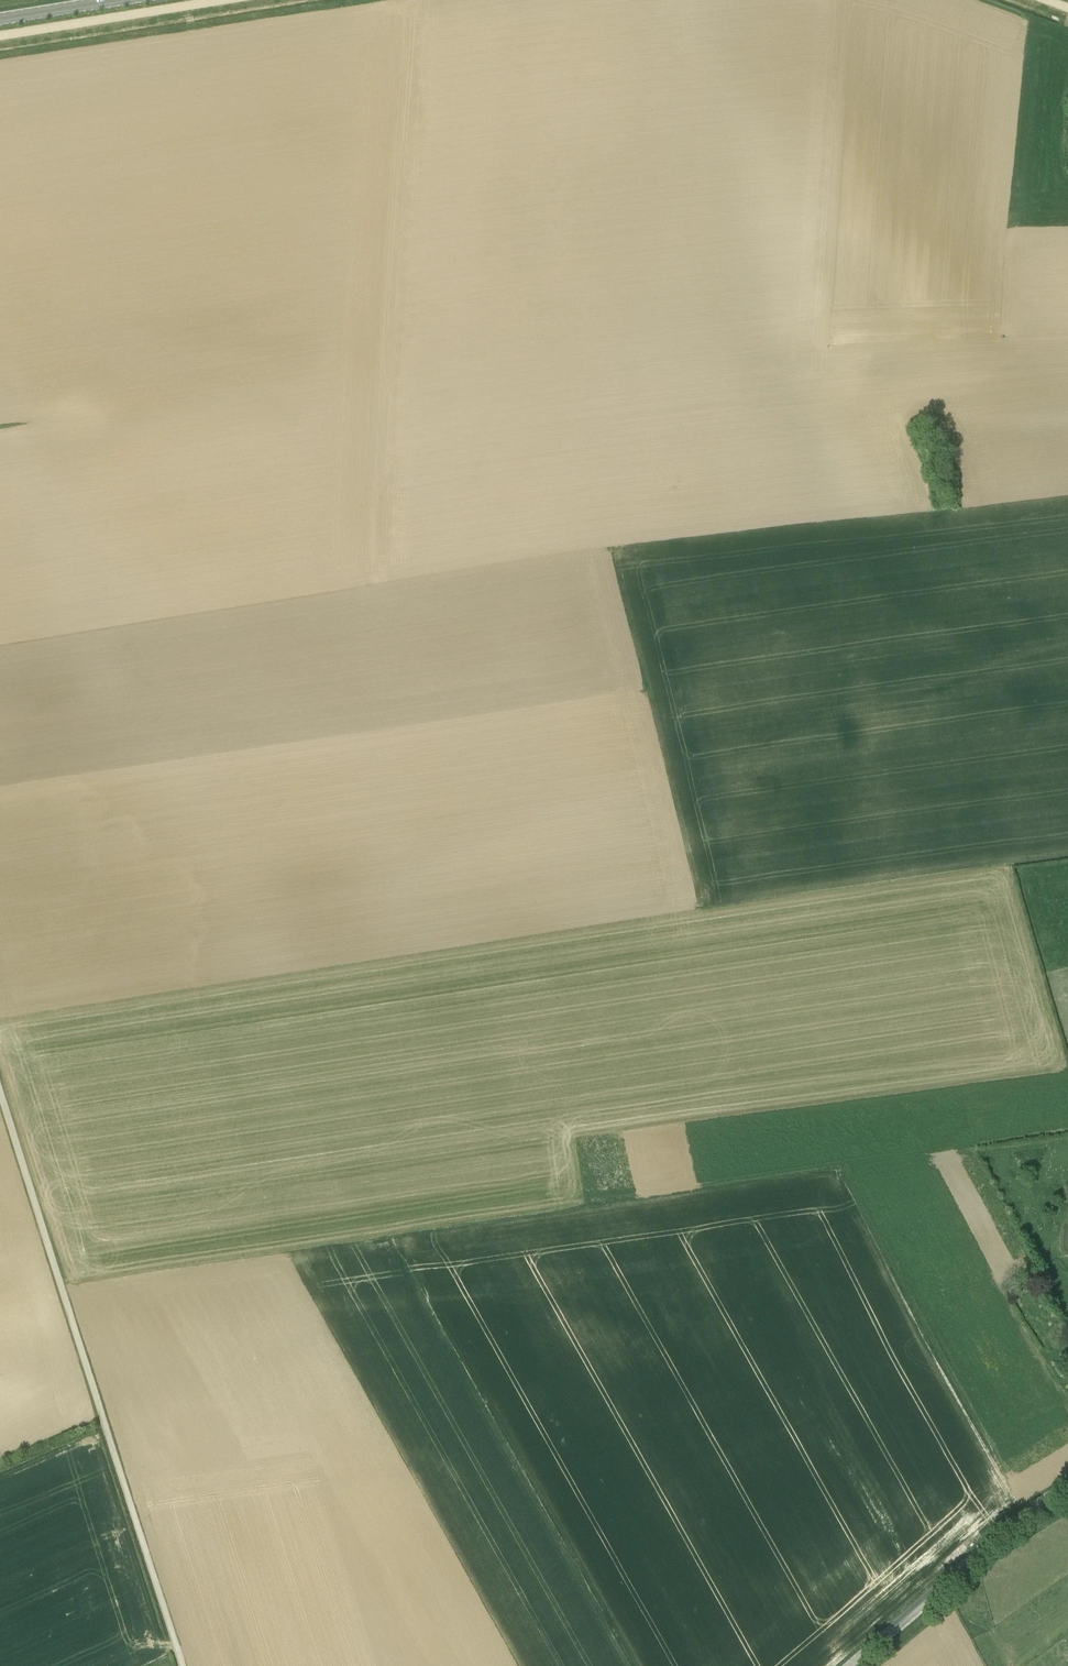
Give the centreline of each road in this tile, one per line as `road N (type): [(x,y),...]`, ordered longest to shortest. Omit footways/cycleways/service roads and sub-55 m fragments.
road 1 (unclassified): [(182,1665),(0,1091)]
road 2 (unclassified): [(851,1665),(1012,1522),(1067,1486)]

